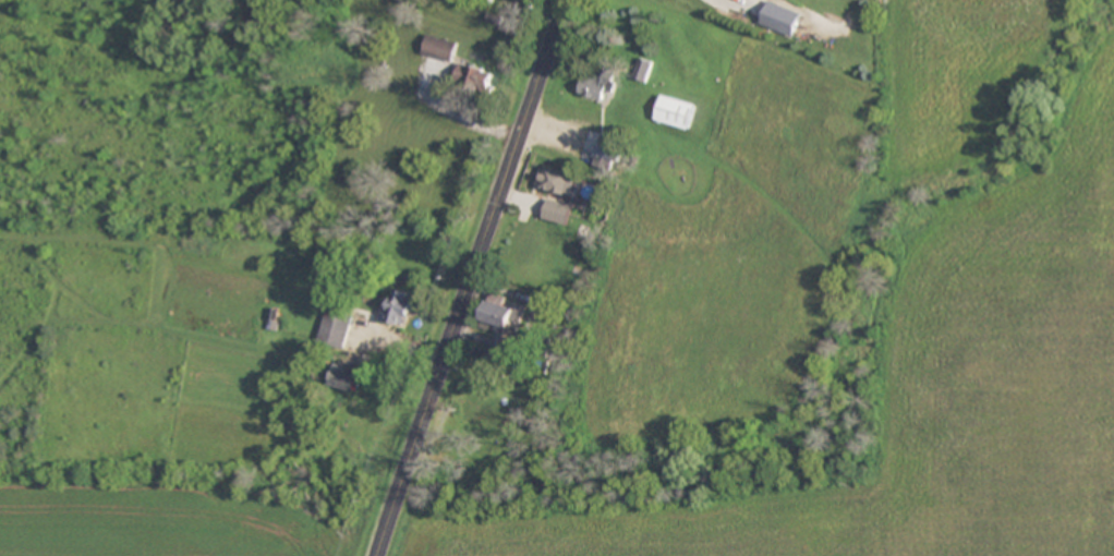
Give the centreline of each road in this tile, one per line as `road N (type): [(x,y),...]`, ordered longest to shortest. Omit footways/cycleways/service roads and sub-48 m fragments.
road 1 (residential): [(377,555),(562,0)]

